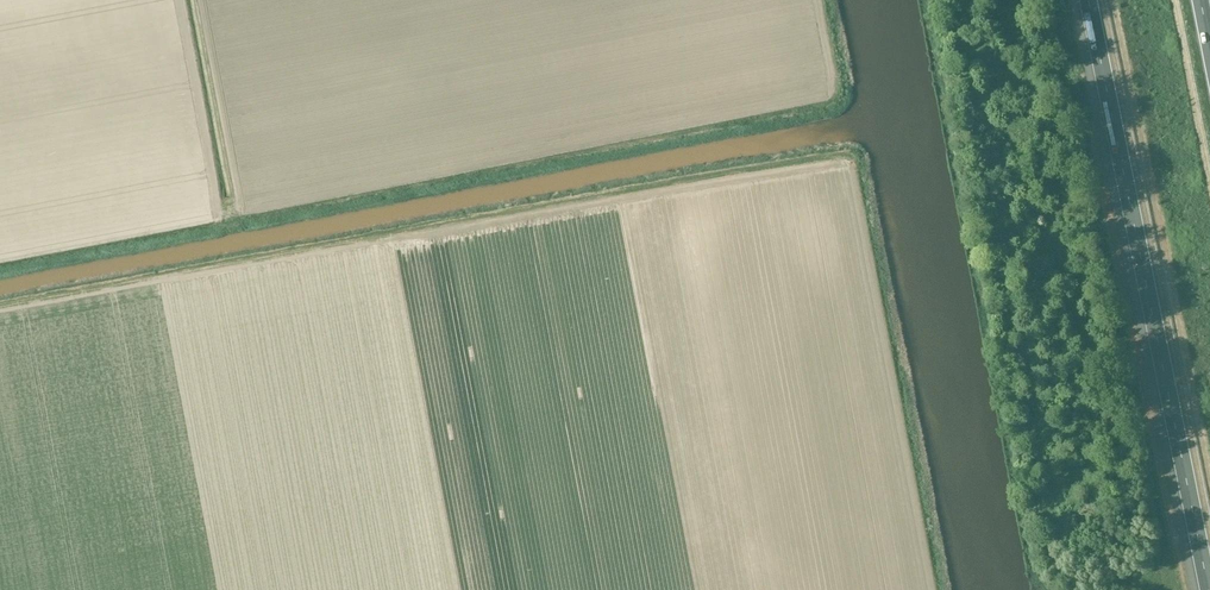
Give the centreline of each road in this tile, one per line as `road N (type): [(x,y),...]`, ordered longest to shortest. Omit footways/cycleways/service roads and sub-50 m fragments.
road 1 (motorway): [(1088,0),(1208,589)]

